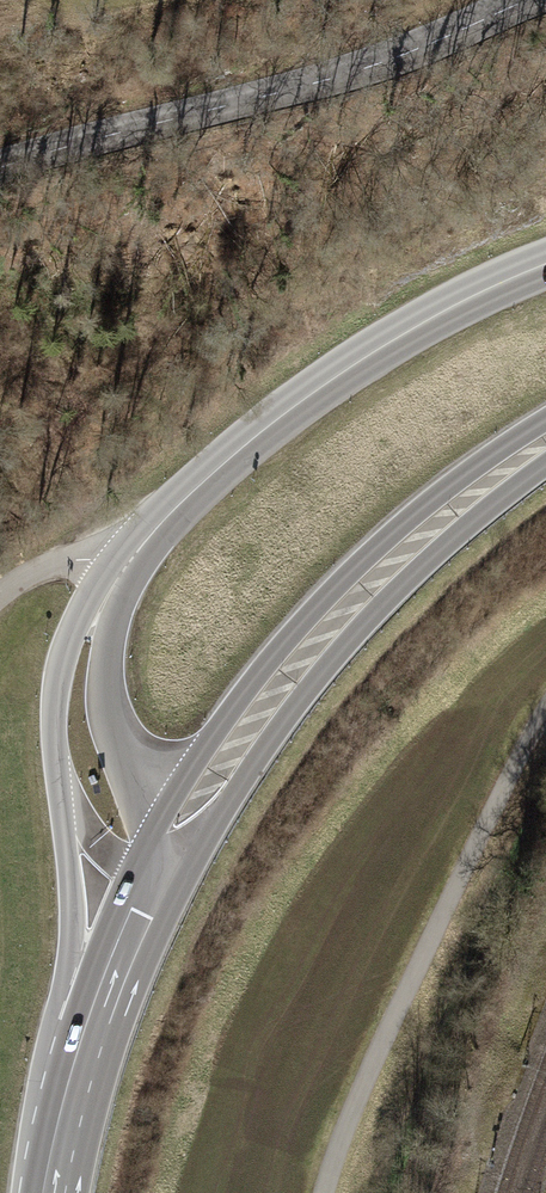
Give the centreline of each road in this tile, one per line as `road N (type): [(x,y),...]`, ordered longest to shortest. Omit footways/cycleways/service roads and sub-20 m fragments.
road 1 (primary): [(0,164),(327,80),(537,0)]
road 2 (trunk): [(125,569),(71,637),(59,679),(76,906),(76,1090)]
road 3 (track): [(325,1192),(385,1040),(545,716)]
road 4 (trunk): [(189,820),(276,691),(351,605),(440,522),(545,442)]
road 5 (primary): [(235,455),(407,335),(545,266)]
road 6 (trunk): [(76,1090),(135,927),(189,820)]
road 7 (trunk): [(189,820),(133,780),(112,734),(105,674),(125,569)]
road 8 (trunk): [(235,455),(175,508),(125,569)]

